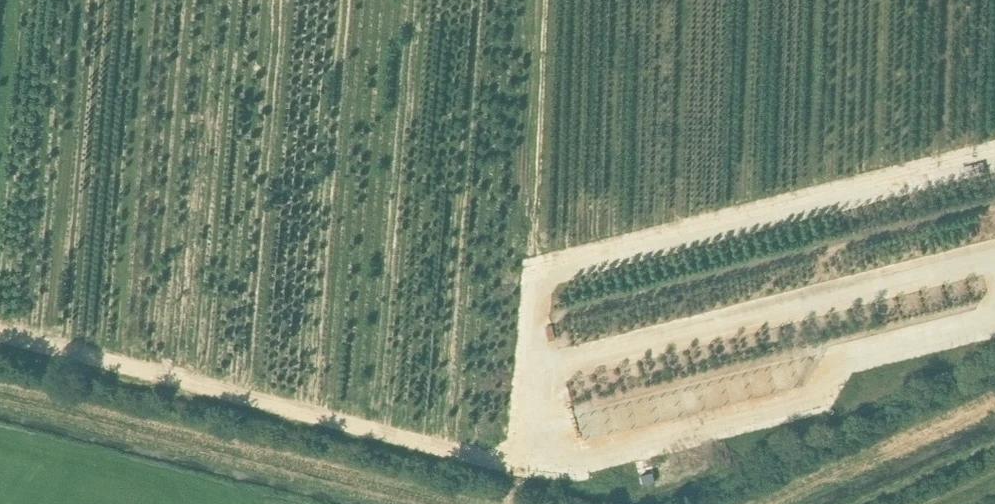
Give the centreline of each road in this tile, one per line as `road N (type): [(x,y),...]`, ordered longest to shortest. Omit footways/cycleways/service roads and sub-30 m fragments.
road 1 (track): [(488,503),(0,390)]
road 2 (track): [(994,397),(774,503)]

